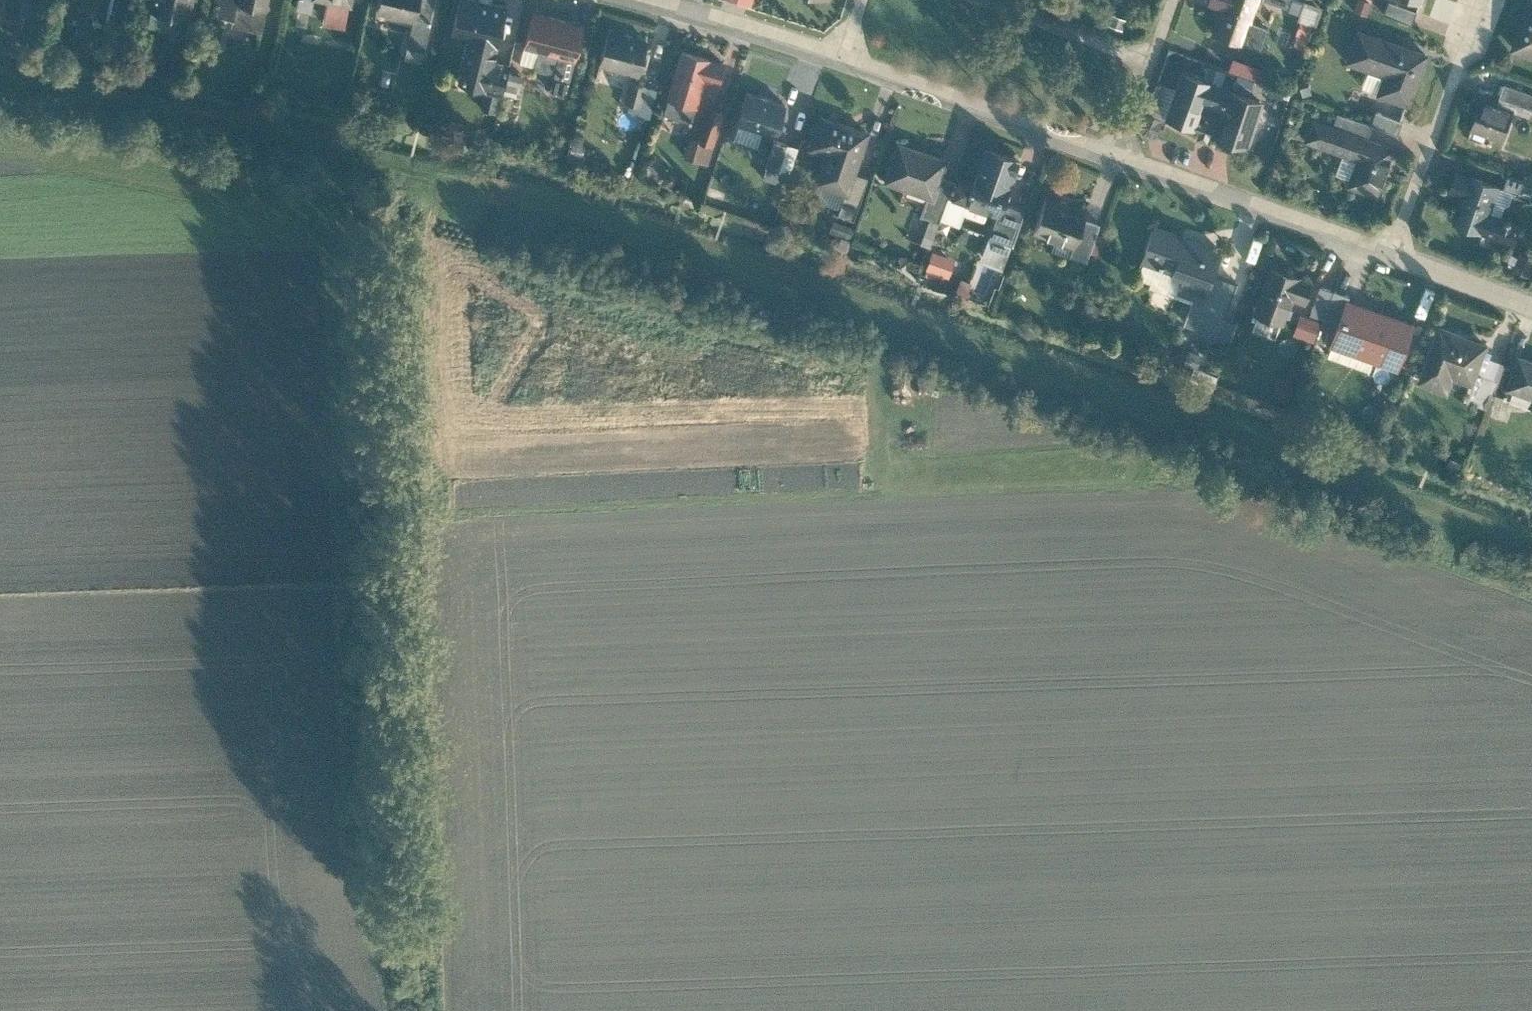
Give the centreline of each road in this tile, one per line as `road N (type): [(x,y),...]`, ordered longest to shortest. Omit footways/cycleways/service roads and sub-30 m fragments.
road 1 (track): [(0,101),(674,245),(1531,546)]
road 2 (residential): [(1121,159),(840,60)]
road 3 (residential): [(1393,255),(1121,159)]
road 4 (residential): [(1393,255),(1479,0)]
road 5 (residential): [(840,60),(632,0)]
road 6 (residential): [(1152,63),(979,0)]
road 7 (residential): [(1531,305),(1393,255)]

